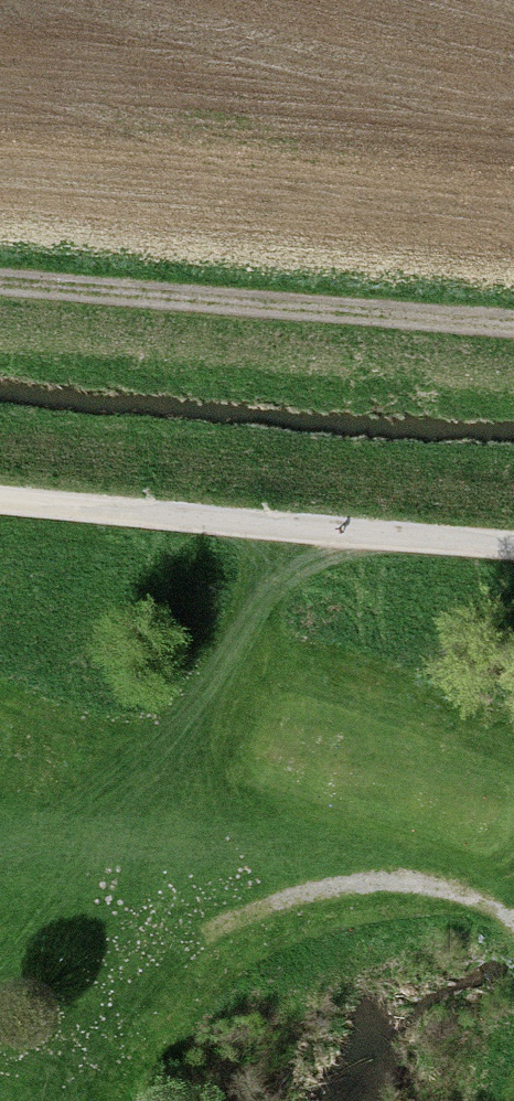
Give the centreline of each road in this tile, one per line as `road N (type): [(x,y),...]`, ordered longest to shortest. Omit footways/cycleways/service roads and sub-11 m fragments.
road 1 (track): [(0,511),(513,555)]
road 2 (track): [(0,300),(513,338)]
road 3 (track): [(210,941),(406,892),(486,907),(513,921)]

